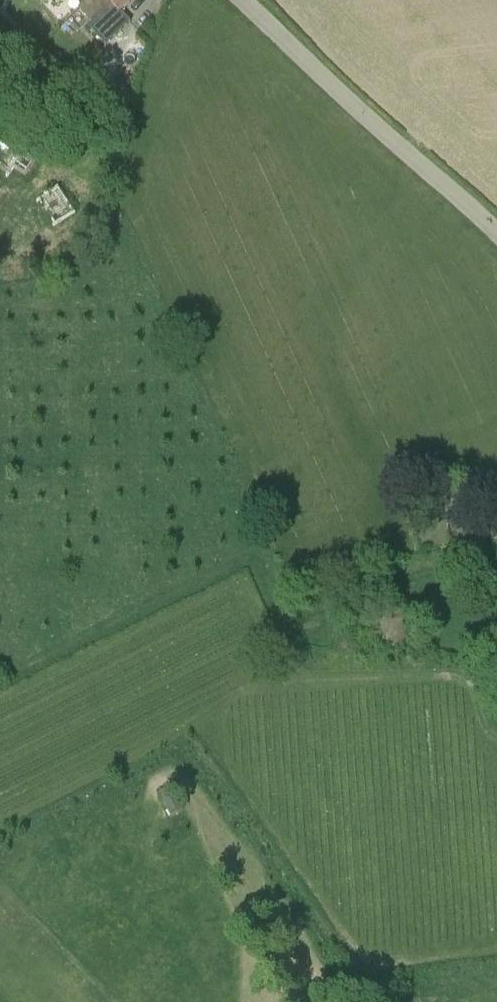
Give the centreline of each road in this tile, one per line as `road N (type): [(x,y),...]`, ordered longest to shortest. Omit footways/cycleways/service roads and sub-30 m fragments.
road 1 (unclassified): [(496,232),(244,0)]

